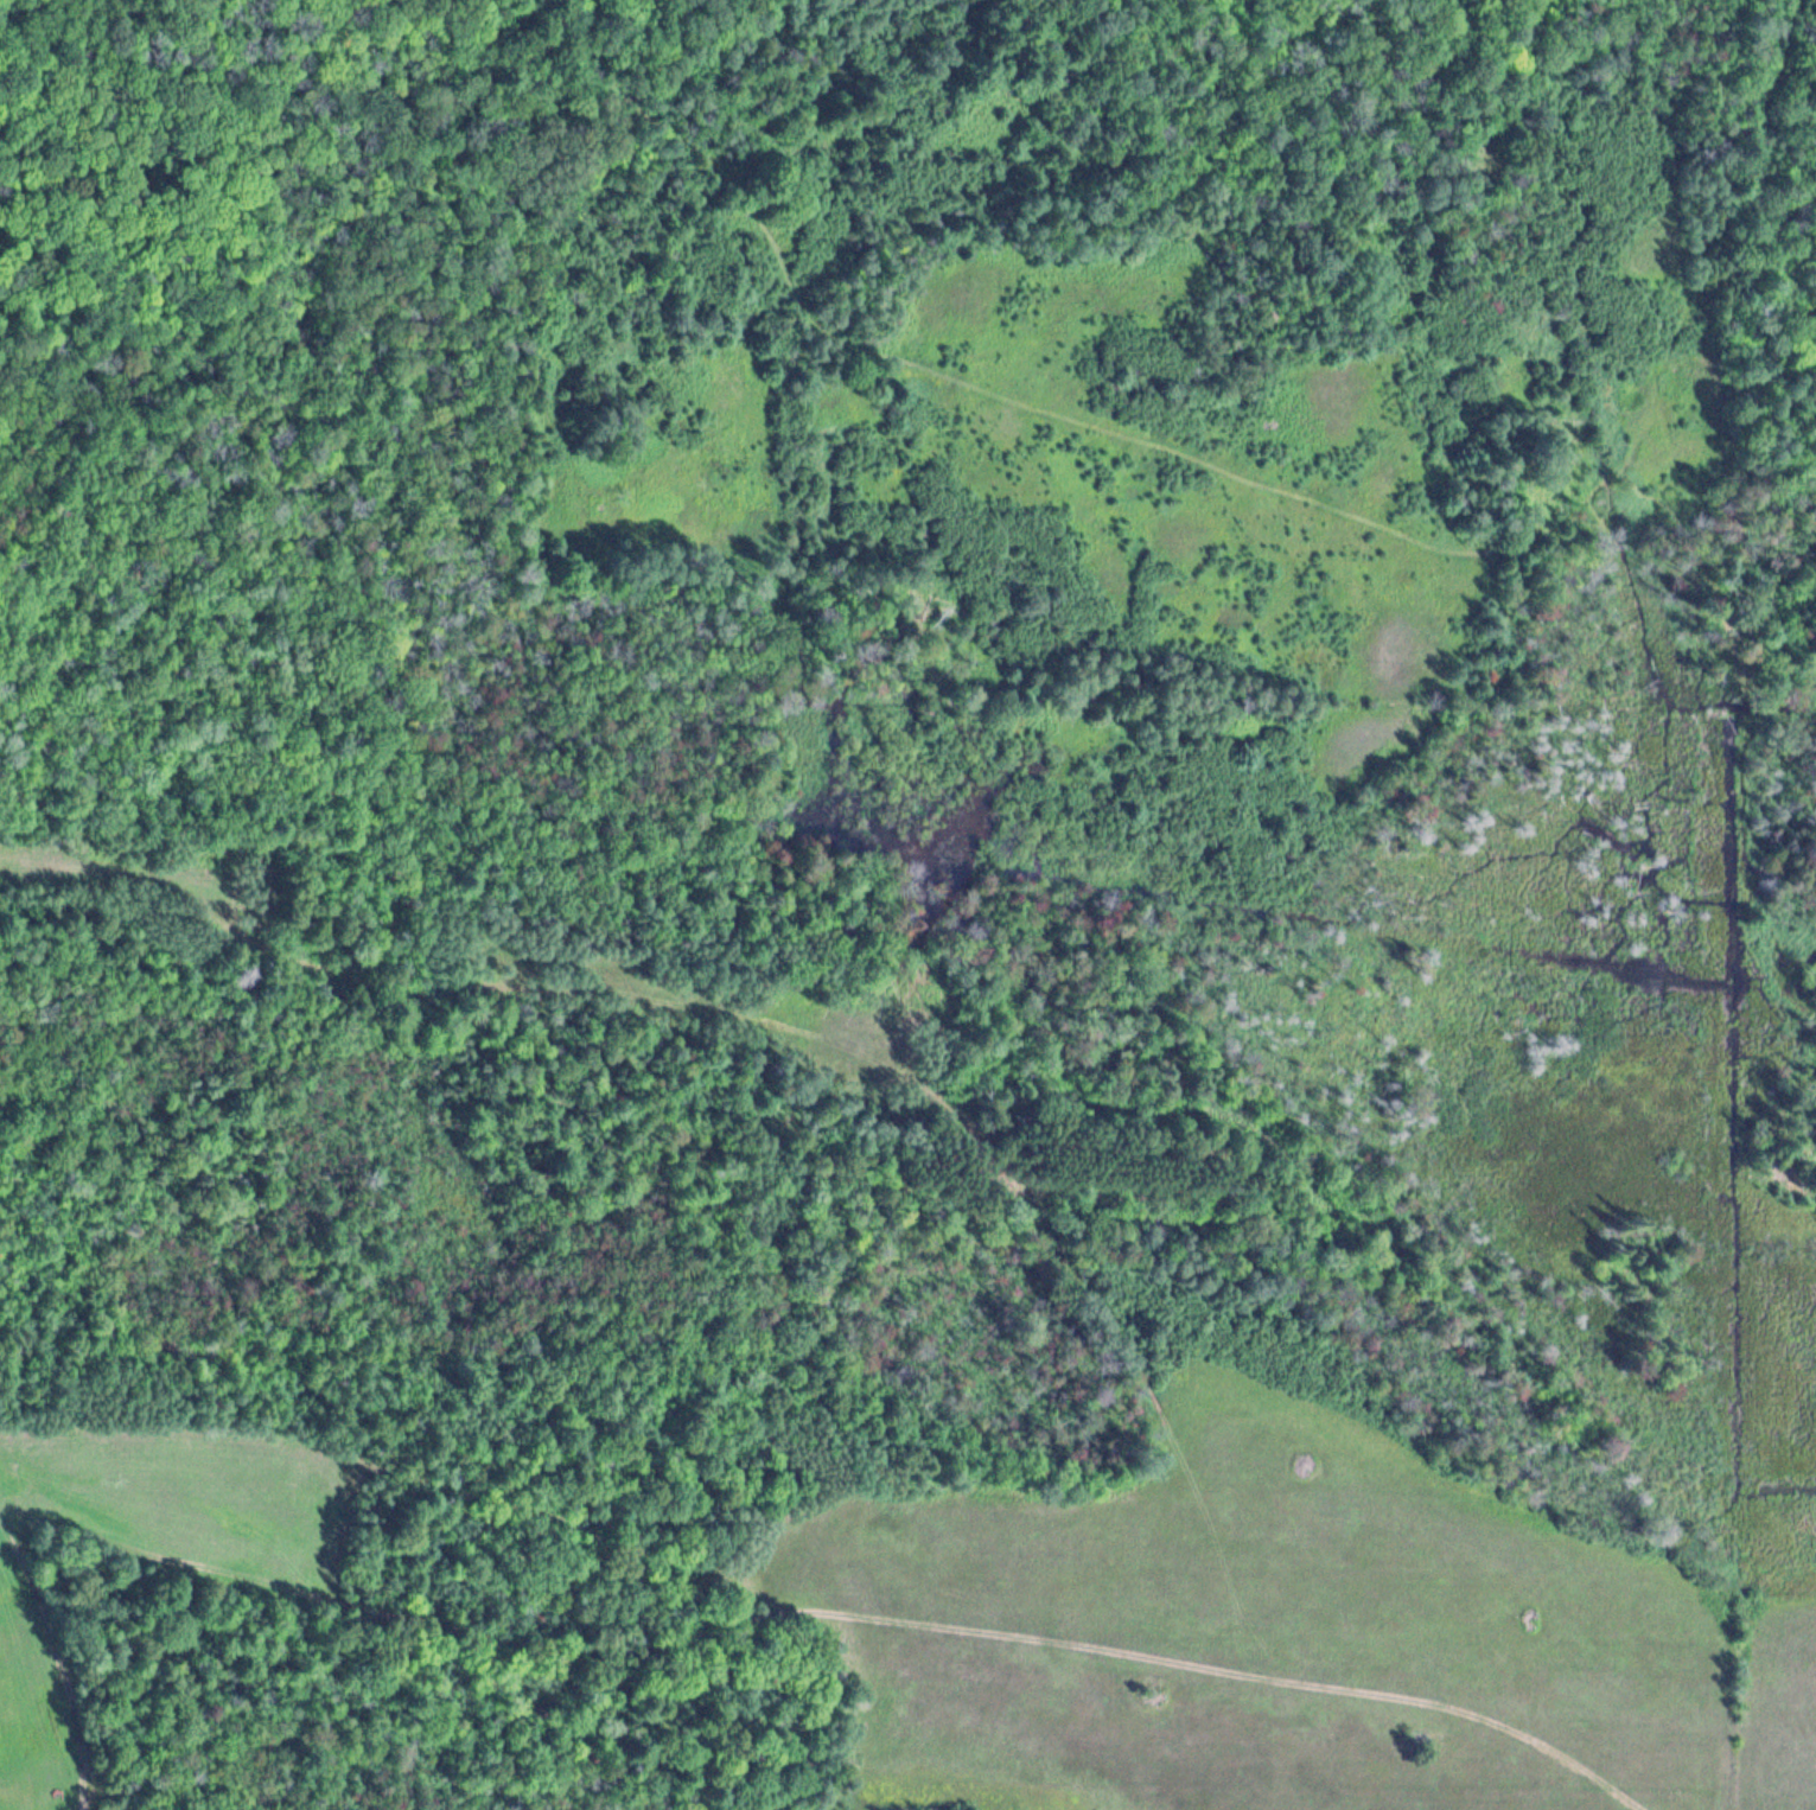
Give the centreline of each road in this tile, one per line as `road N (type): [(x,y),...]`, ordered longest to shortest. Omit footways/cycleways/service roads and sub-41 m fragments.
road 1 (track): [(82,1809),(77,1723),(0,1529)]

